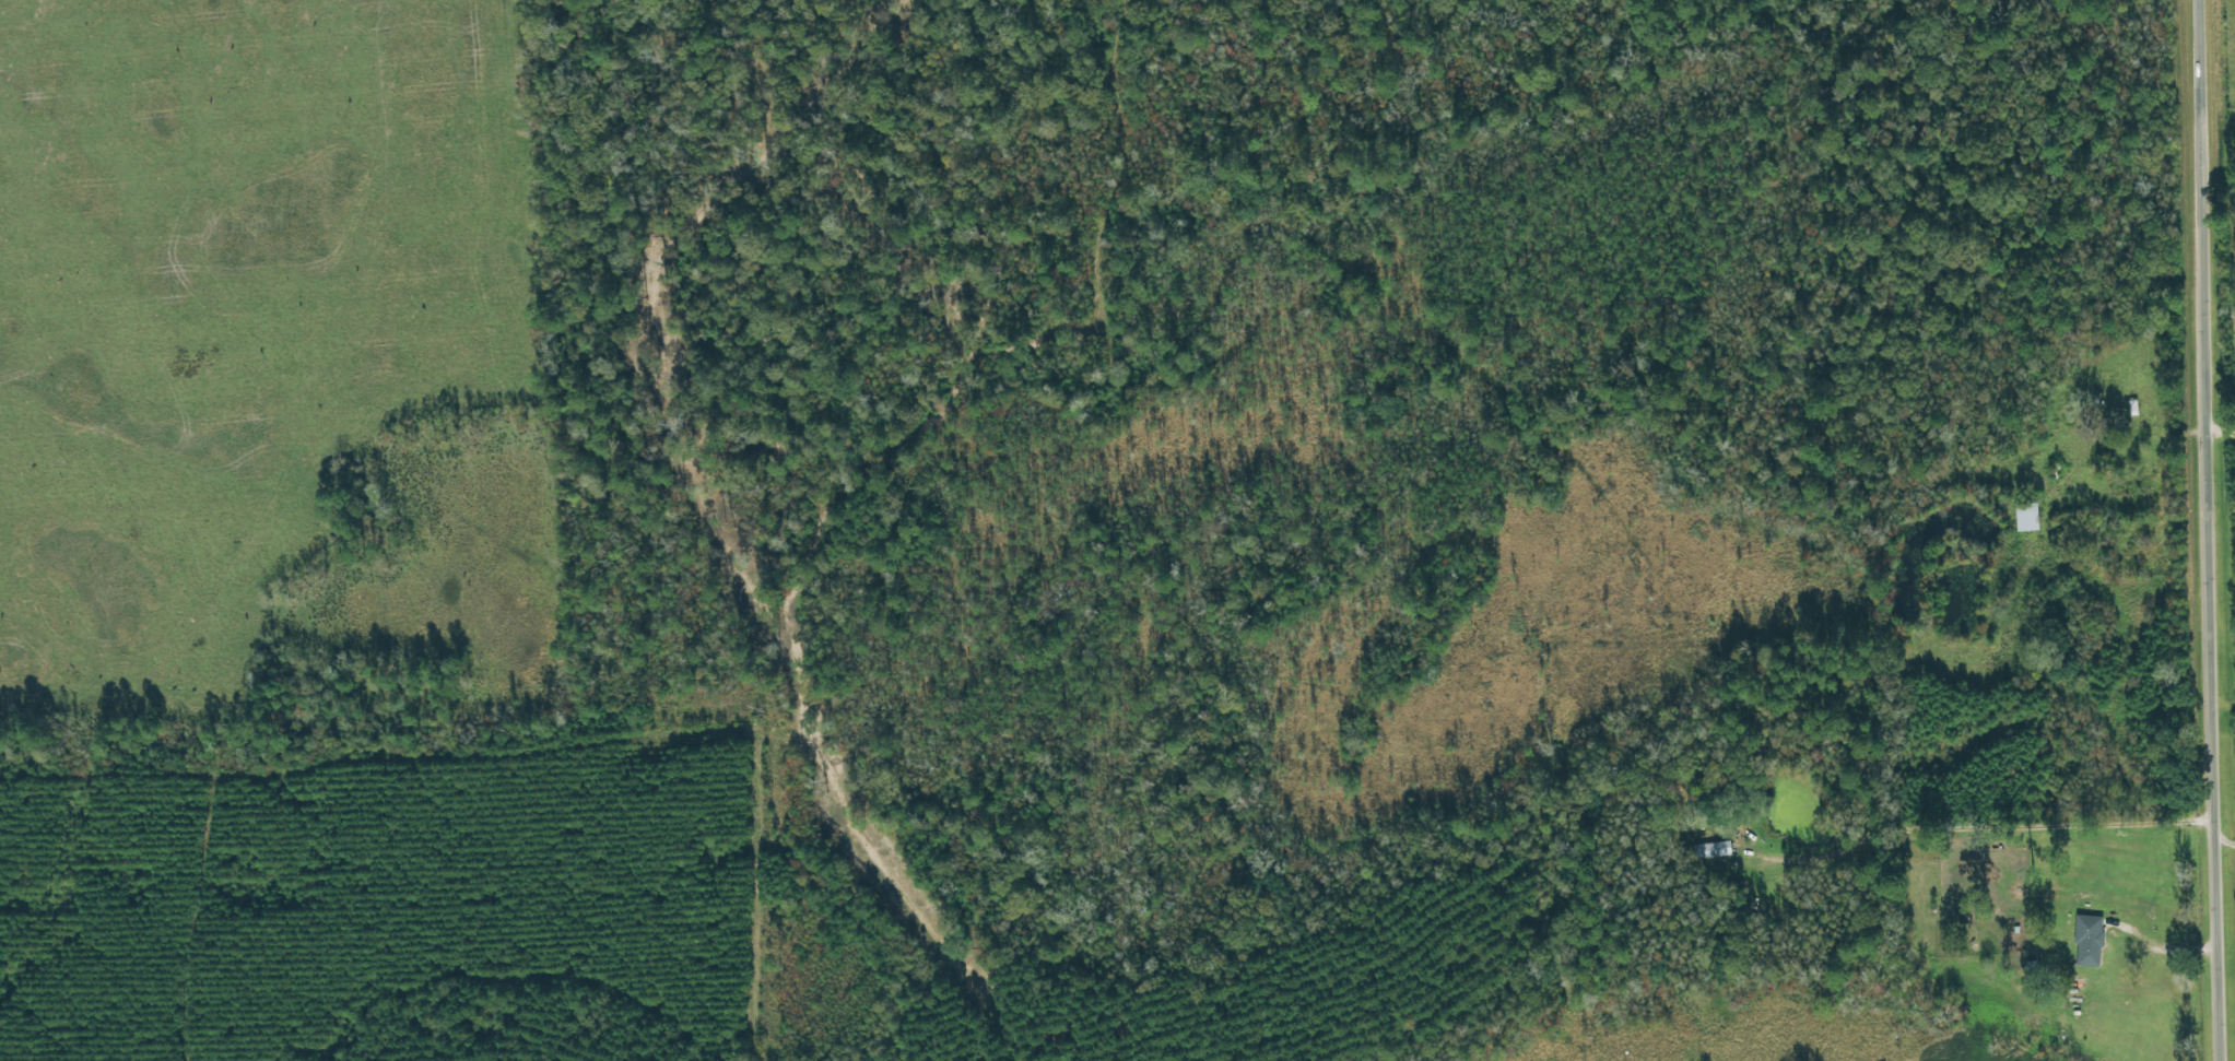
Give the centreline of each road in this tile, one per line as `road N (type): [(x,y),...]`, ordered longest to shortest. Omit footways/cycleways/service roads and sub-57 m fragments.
road 1 (residential): [(2221,1060),(2180,0)]

